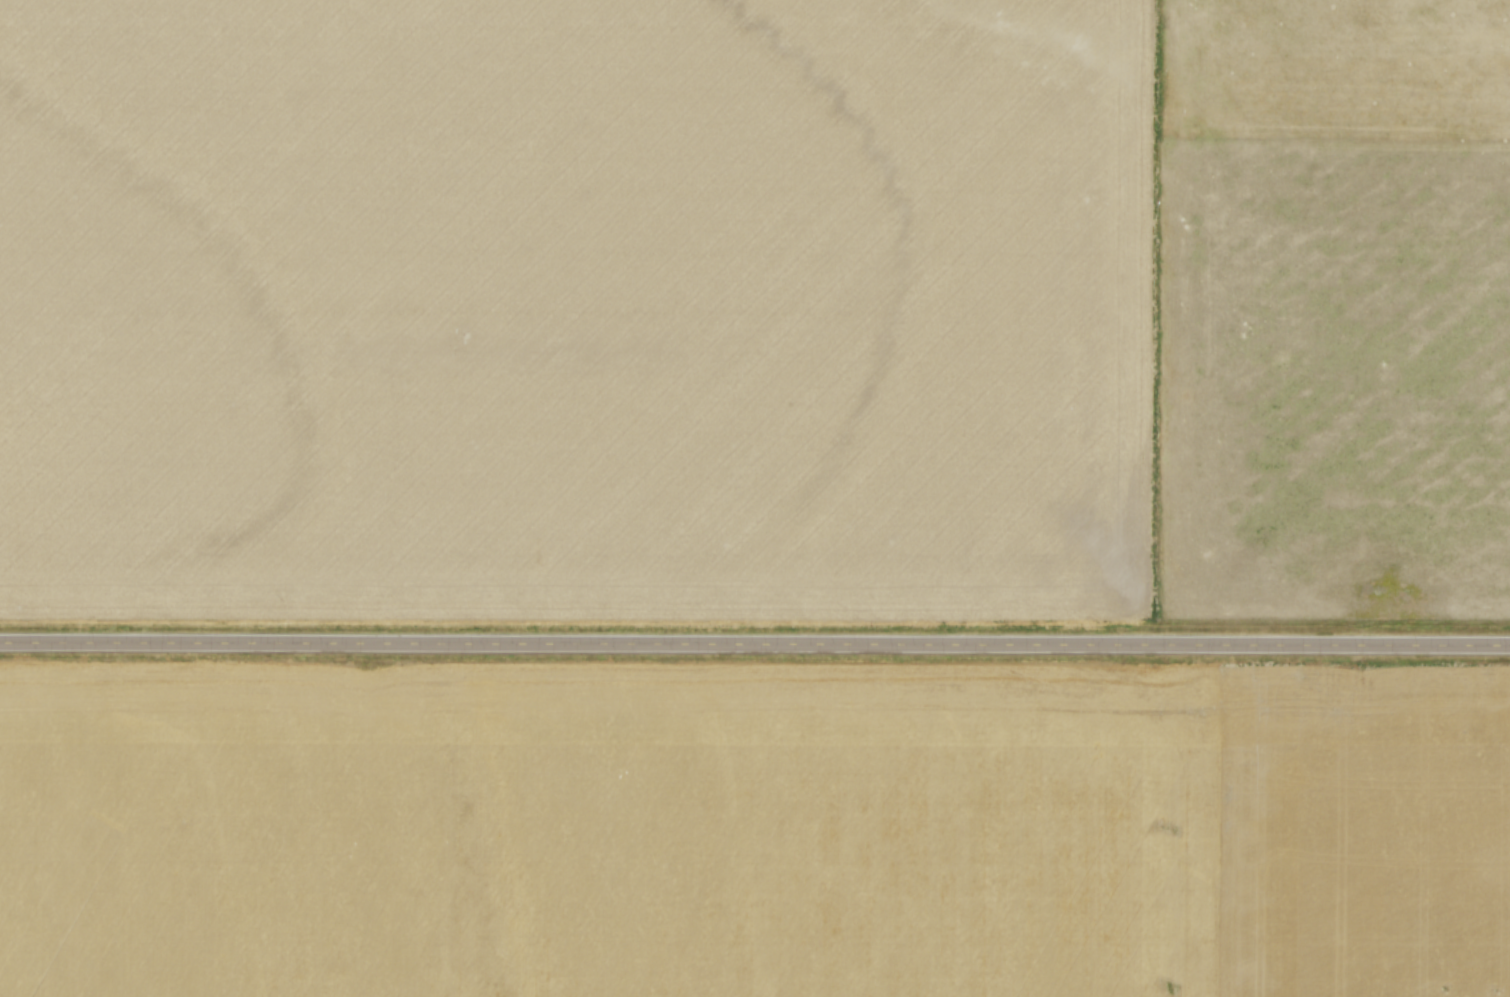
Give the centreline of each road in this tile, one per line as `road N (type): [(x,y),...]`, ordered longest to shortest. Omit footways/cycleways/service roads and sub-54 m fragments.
road 1 (primary): [(1509,643),(0,642)]

